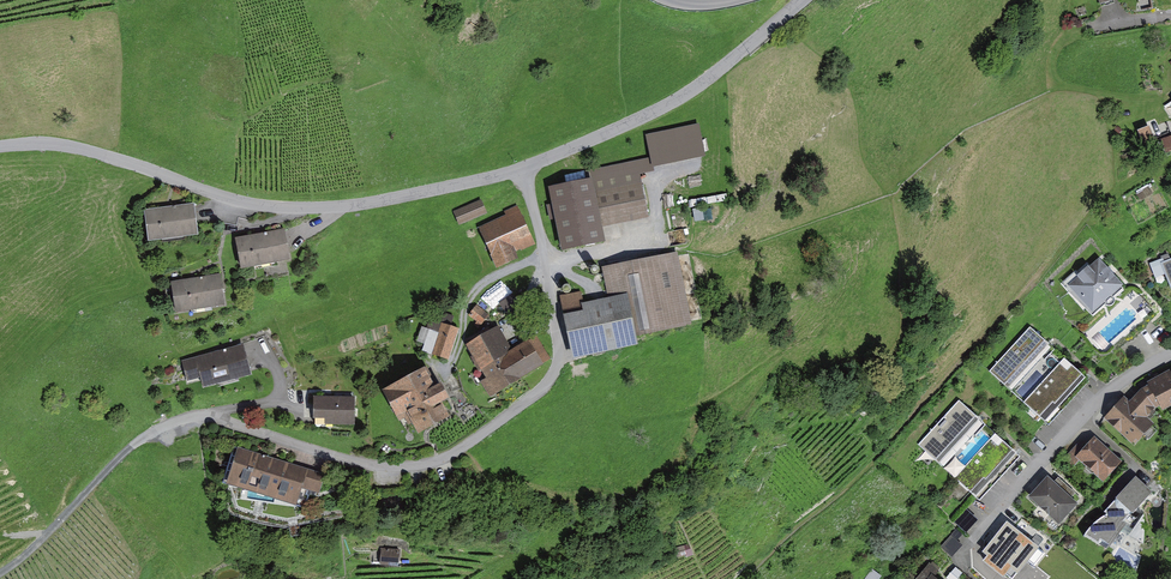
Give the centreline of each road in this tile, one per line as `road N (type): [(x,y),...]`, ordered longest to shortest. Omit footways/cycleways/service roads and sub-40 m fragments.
road 1 (residential): [(547,256),(563,353),(553,377),(445,460),(407,469),(365,466),(211,414),(170,423),(132,449)]
road 2 (residential): [(526,172),(362,206),(309,209),(233,201),(71,145),(0,147)]
road 3 (residential): [(807,0),(674,105),(526,172)]
road 4 (track): [(517,409),(576,419),(674,416),(735,389),(799,343)]
road 5 (residential): [(961,552),(1095,403),(1170,357)]
road 6 (track): [(132,449),(0,575)]
road 7 (residential): [(547,256),(486,283),(467,308),(458,355),(438,373)]
road 8 (track): [(735,389),(711,497),(701,504)]

